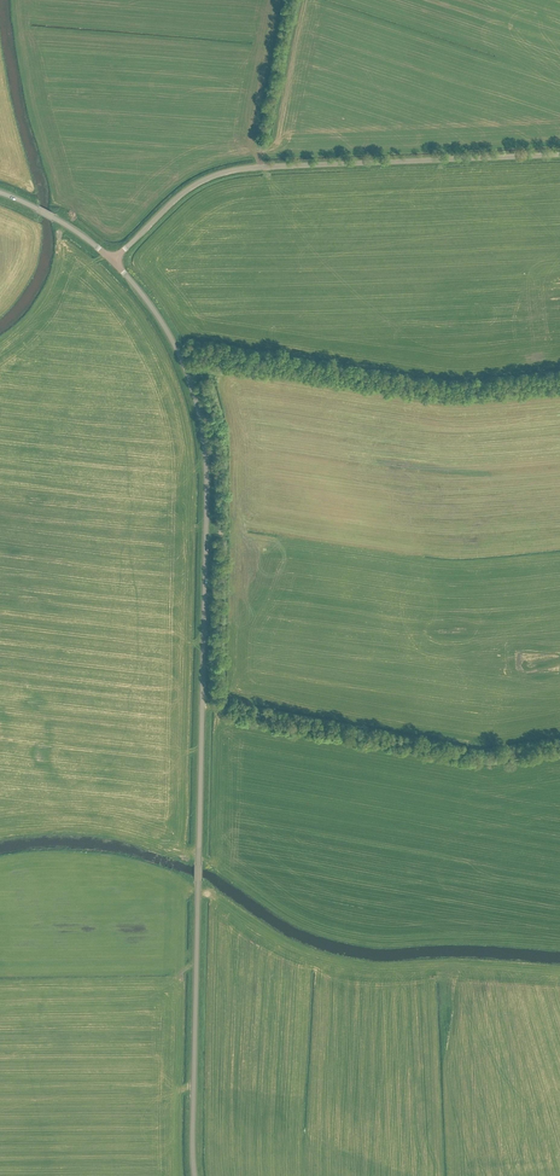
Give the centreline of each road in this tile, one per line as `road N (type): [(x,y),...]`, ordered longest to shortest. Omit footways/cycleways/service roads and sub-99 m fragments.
road 1 (unclassified): [(194,1175),(206,447),(183,358),(114,261)]
road 2 (unclassified): [(114,261),(194,185),(237,169),(559,153)]
road 3 (unclassified): [(114,261),(56,217),(0,192)]

